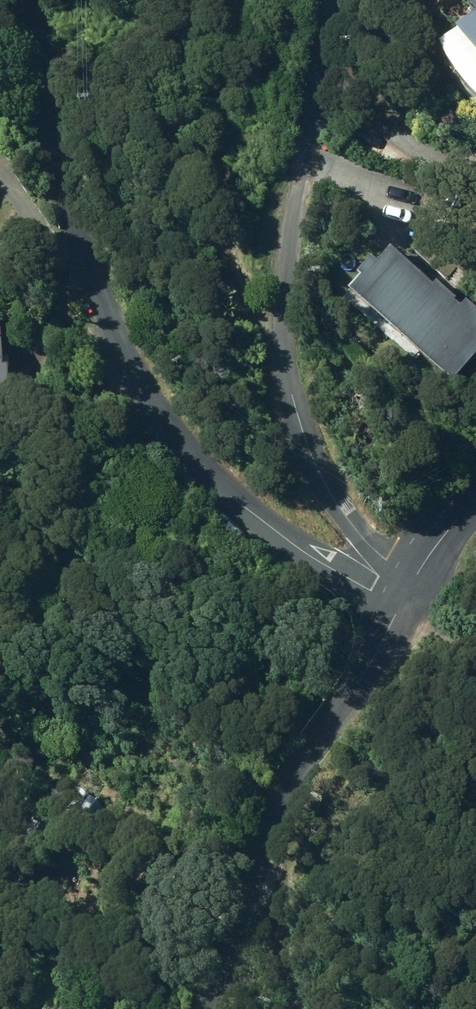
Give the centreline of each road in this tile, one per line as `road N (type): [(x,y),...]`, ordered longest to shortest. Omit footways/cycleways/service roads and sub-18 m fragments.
road 1 (unclassified): [(406,602),(318,560),(253,517),(195,462),(149,400),(83,257),(55,147),(32,0)]
road 2 (unclassified): [(334,0),(288,266),(286,367),(328,486),(406,602)]
road 3 (unclassified): [(205,1008),(275,804),(367,676),(406,602)]
road 4 (unclassified): [(406,602),(426,558),(475,503)]

